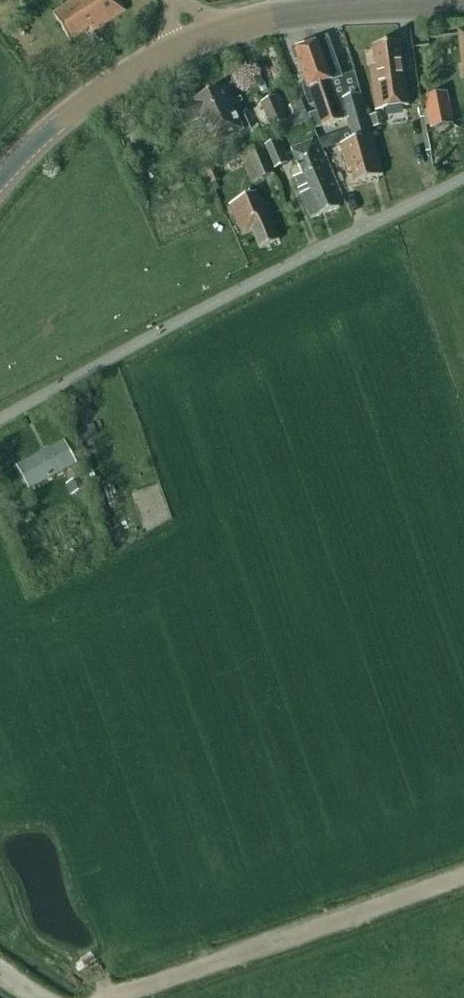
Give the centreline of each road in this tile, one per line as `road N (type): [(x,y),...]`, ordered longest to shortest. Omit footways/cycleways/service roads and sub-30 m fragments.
road 1 (track): [(119,997),(463,876)]
road 2 (tertiary): [(212,36),(294,14),(463,5)]
road 3 (tertiary): [(0,182),(79,108),(184,47)]

